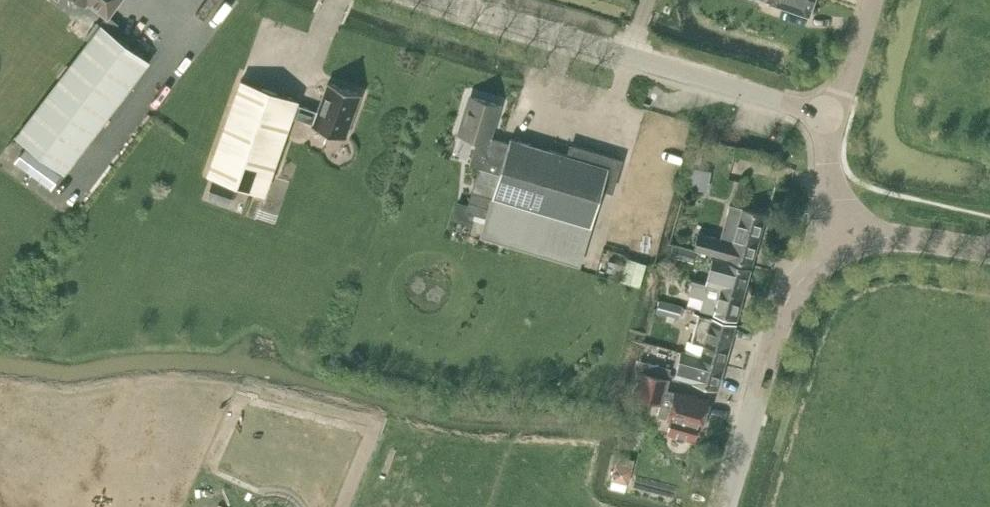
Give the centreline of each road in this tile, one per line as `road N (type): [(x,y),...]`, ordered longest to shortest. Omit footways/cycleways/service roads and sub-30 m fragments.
road 1 (tertiary): [(830,114),(444,0)]
road 2 (secondary): [(724,506),(785,303),(816,265),(847,247)]
road 3 (secondary): [(989,250),(887,237),(847,247)]
road 4 (tertiary): [(847,247),(832,184),(830,114)]
road 5 (residential): [(830,114),(872,0)]

